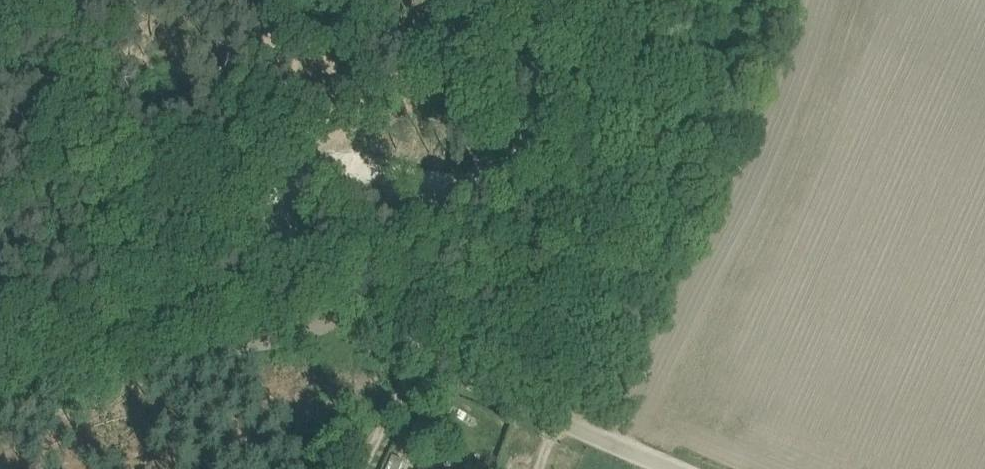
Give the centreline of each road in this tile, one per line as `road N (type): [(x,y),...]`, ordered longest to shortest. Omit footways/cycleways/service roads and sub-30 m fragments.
road 1 (track): [(555,0),(522,152),(493,175),(449,184),(356,171),(320,179),(265,242)]
road 2 (unclassified): [(672,468),(419,351),(331,287)]
road 3 (track): [(359,307),(0,395)]
road 4 (track): [(419,351),(358,468)]

